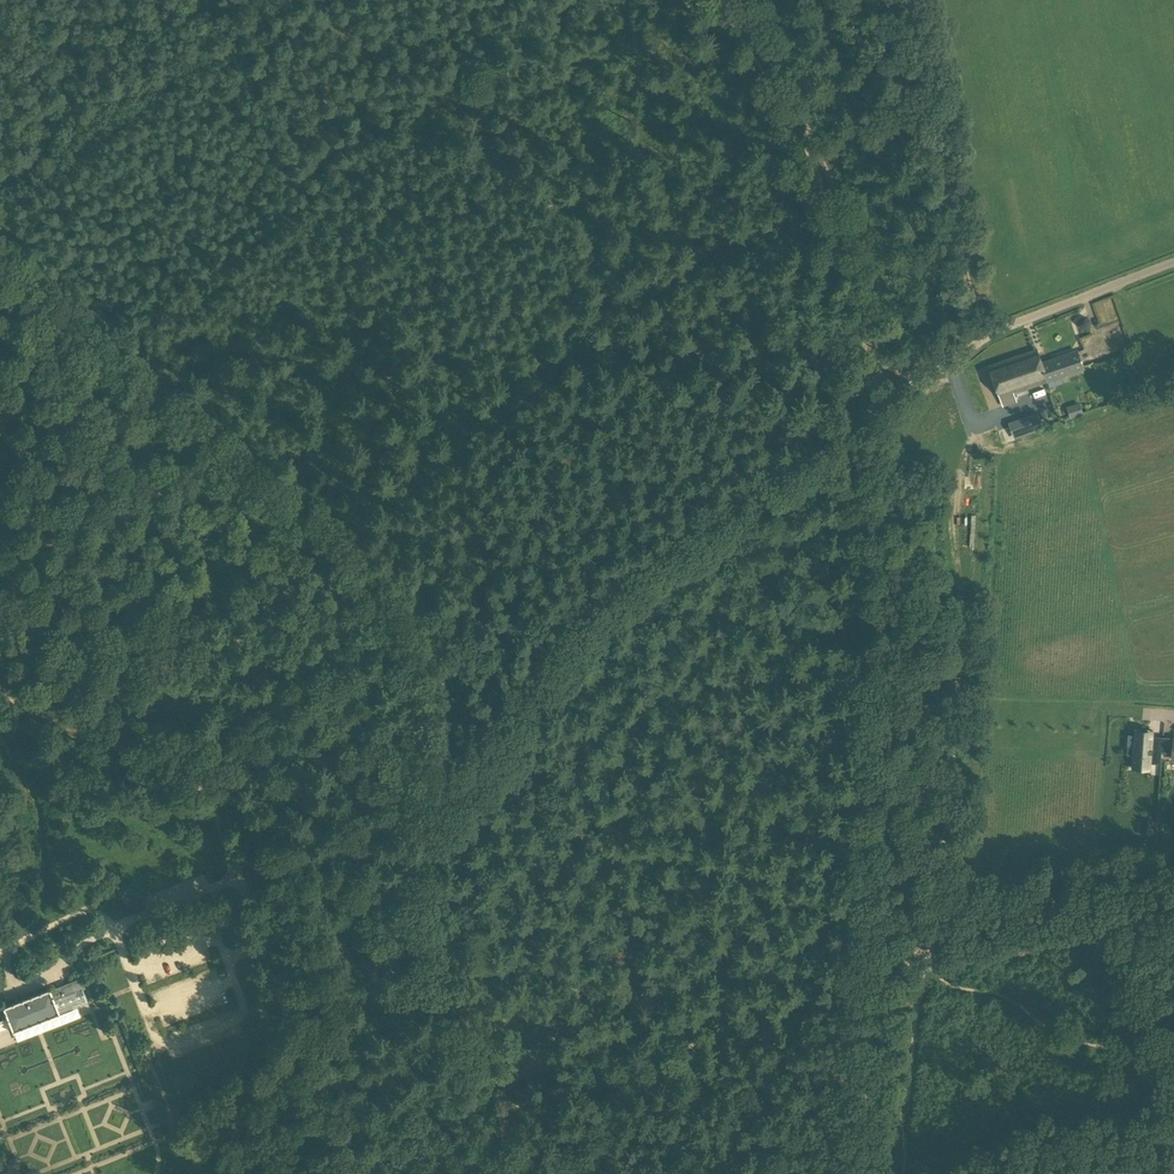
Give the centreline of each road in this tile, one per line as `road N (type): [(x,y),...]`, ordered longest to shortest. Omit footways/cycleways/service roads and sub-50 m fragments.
road 1 (track): [(342,559),(0,268)]
road 2 (track): [(878,410),(879,372),(857,251),(802,120),(727,0)]
road 3 (track): [(582,619),(878,410)]
road 4 (track): [(286,0),(0,211)]
road 5 (track): [(989,334),(964,270),(908,0)]
road 6 (track): [(240,877),(347,1173)]
road 7 (track): [(413,869),(582,619)]
road 8 (track): [(376,1169),(399,906)]
road 9 (track): [(923,969),(939,903),(955,708)]
road 10 (track): [(423,779),(402,644),(342,559)]
road 11 (track): [(923,969),(904,1173)]
road 12 (residential): [(989,334),(1173,262)]
road 13 (track): [(878,410),(989,334)]
road 14 (track): [(396,925),(266,949)]
road 15 (track): [(399,906),(422,830),(423,779)]

